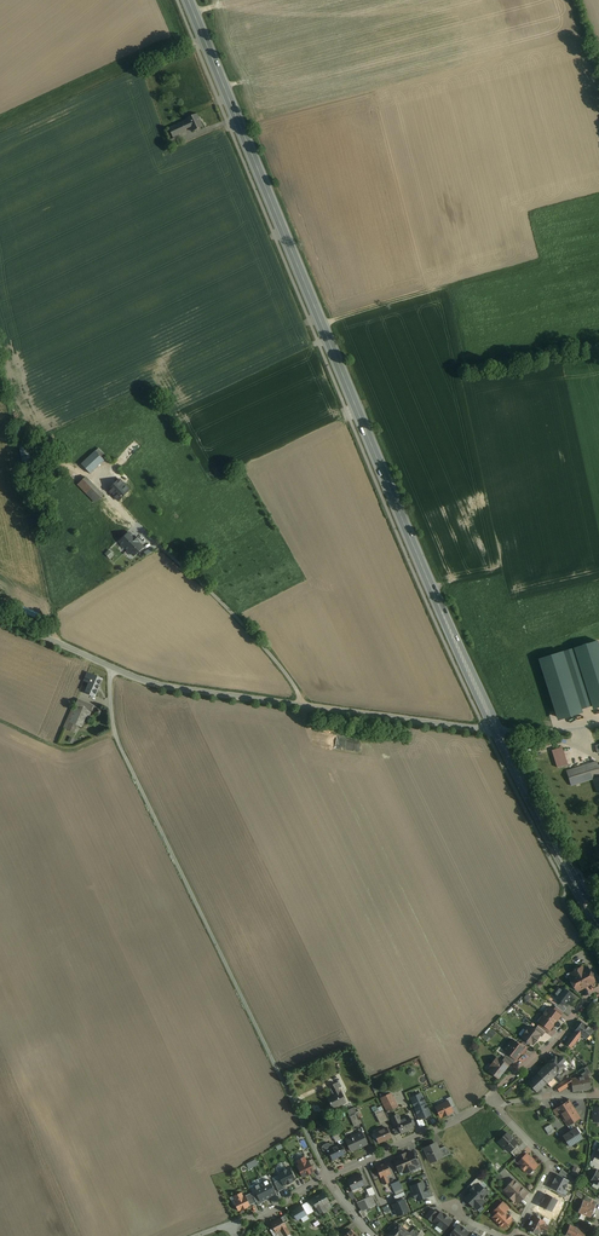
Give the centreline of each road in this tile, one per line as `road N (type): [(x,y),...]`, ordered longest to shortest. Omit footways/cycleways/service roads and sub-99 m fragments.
road 1 (primary): [(190,0),(494,730)]
road 2 (unclassified): [(109,667),(116,738),(288,1091)]
road 3 (unclassified): [(109,667),(163,686),(494,730)]
road 4 (track): [(539,260),(322,324)]
road 5 (residential): [(490,1098),(328,1176)]
road 6 (primary): [(494,730),(577,888)]
road 7 (residential): [(496,1105),(550,1167),(513,1235)]
road 8 (residential): [(598,990),(490,1098)]
road 9 (unclassified): [(0,616),(109,667)]

